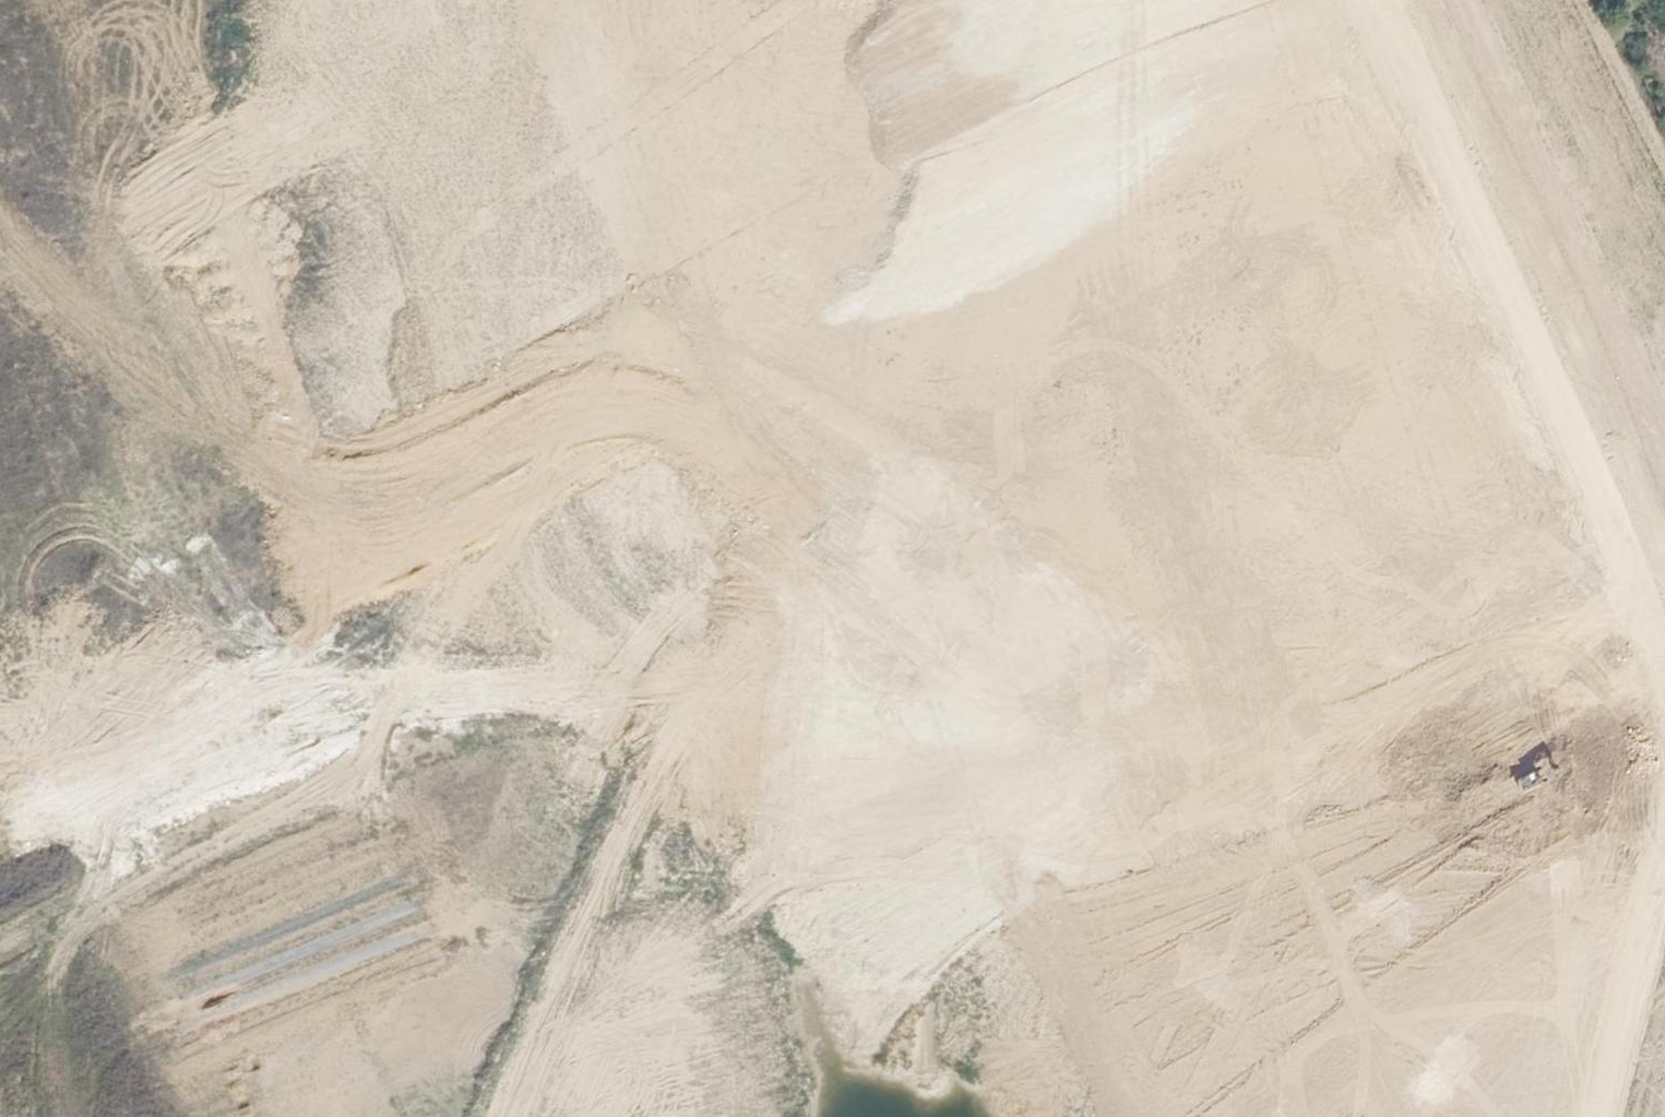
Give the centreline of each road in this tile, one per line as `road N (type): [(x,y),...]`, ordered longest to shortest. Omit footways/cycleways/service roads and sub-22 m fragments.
road 1 (track): [(1664,187),(1571,0)]

